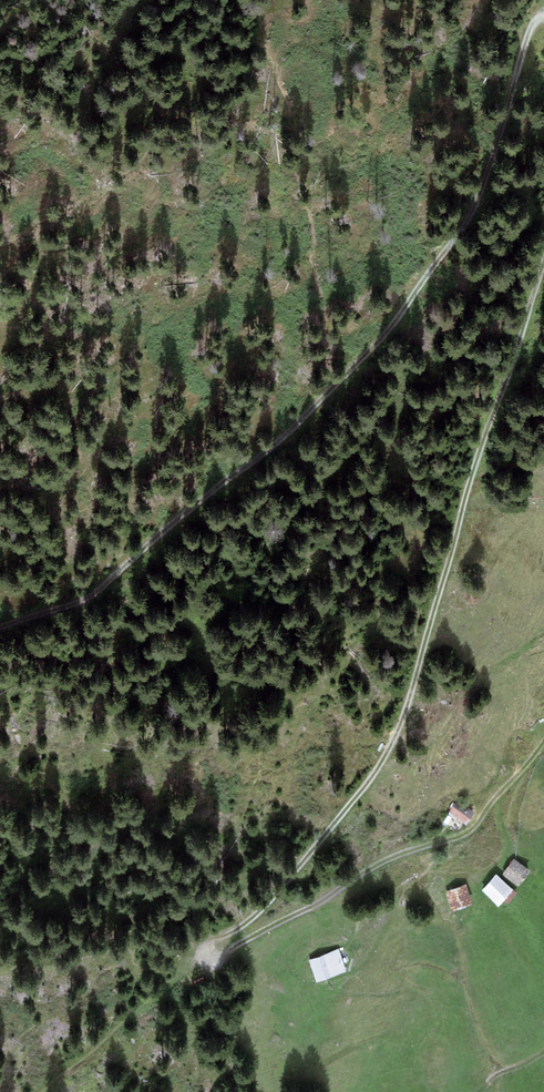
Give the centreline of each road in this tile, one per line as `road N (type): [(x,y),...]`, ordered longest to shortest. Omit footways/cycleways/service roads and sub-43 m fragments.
road 1 (track): [(543,270),(395,738),(344,819),(253,917),(209,946),(208,959),(396,857),(468,833),(543,743)]
road 2 (track): [(0,630),(99,589),(293,428),(392,327),(466,225),(501,139),(520,57),(543,18)]

